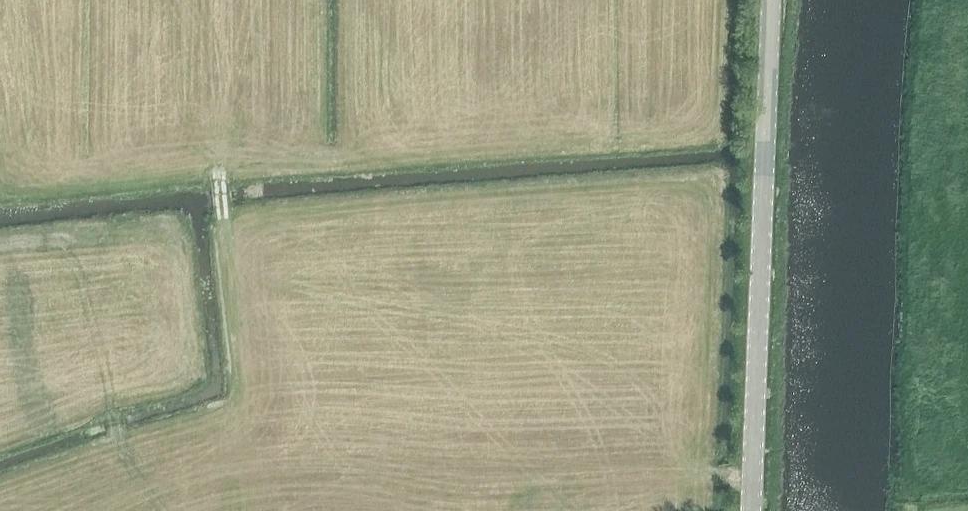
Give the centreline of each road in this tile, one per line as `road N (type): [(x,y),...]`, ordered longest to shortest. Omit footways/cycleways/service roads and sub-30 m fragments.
road 1 (tertiary): [(746,510),(768,0)]

